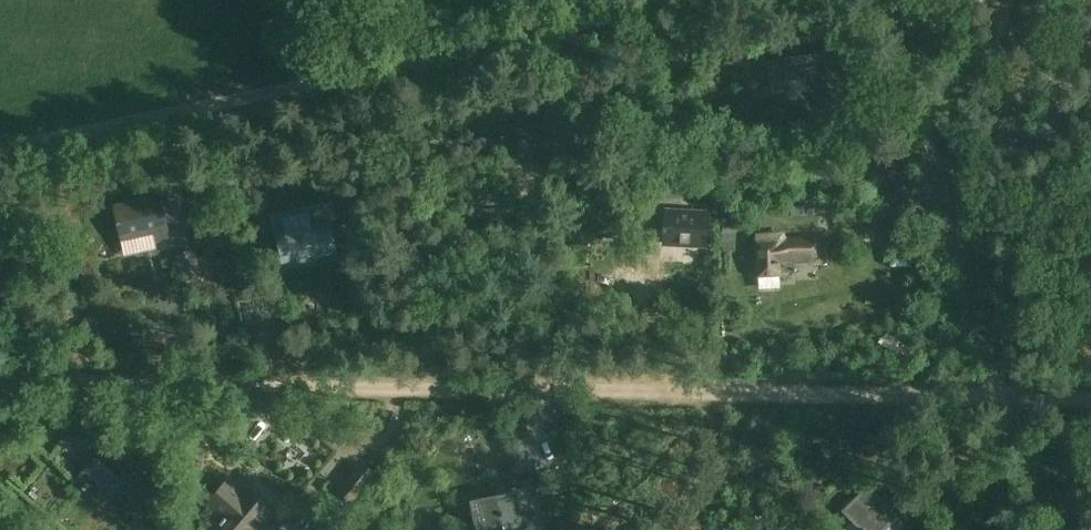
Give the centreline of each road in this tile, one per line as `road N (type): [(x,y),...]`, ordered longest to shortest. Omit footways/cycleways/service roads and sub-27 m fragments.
road 1 (unclassified): [(1090,394),(0,377)]
road 2 (track): [(1044,529),(887,0)]
road 3 (track): [(342,78),(695,0)]
road 4 (unclassified): [(0,150),(342,78)]

